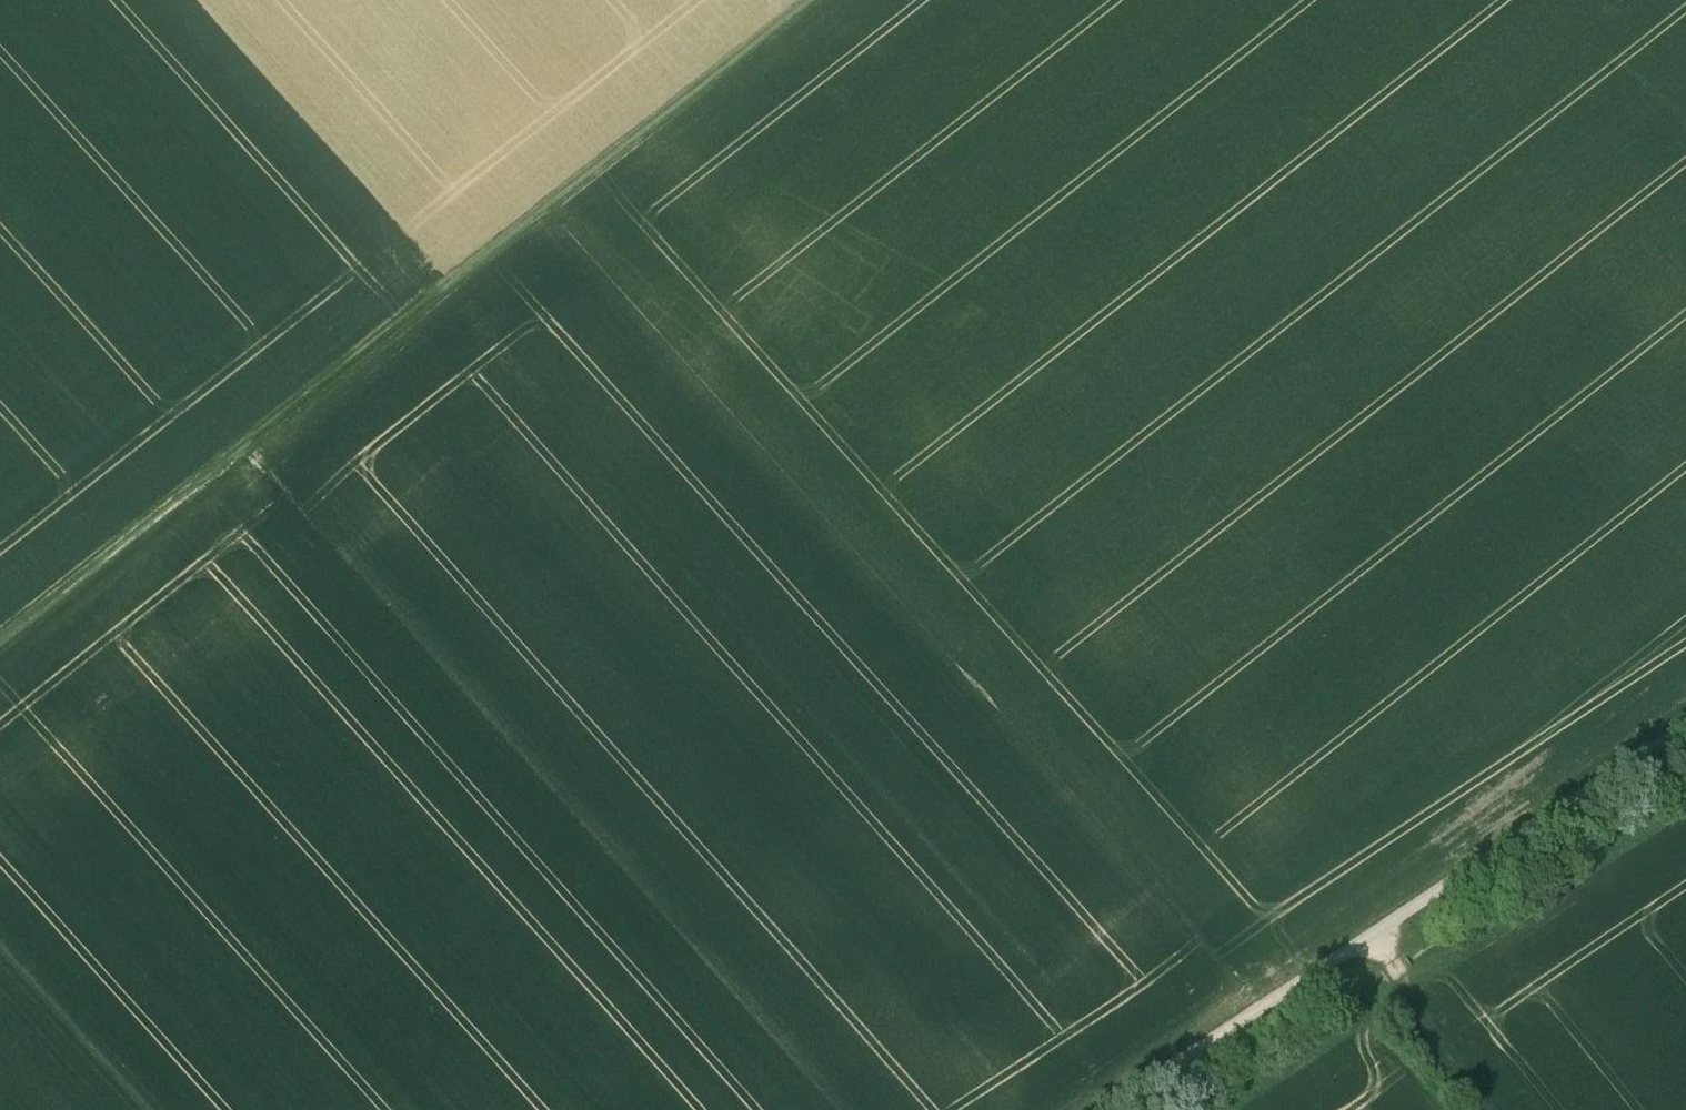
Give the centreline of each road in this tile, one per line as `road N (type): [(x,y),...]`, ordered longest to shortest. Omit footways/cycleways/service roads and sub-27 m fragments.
road 1 (track): [(0,638),(811,0)]
road 2 (track): [(1106,1109),(1685,729)]
road 3 (track): [(1410,988),(1685,803)]
road 4 (track): [(1227,1109),(1410,988),(1371,936)]

